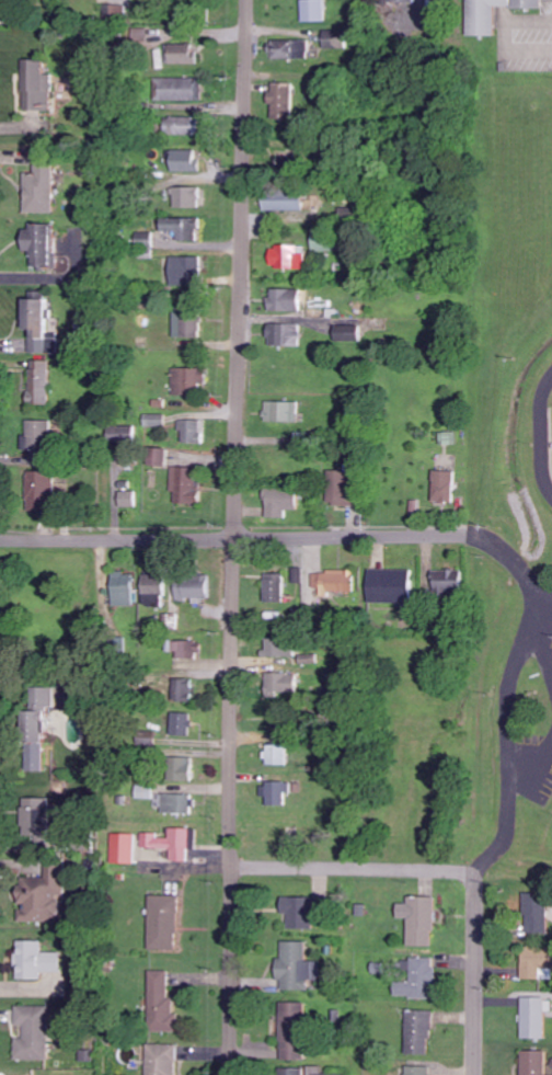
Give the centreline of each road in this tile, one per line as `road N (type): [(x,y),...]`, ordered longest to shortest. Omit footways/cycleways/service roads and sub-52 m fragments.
road 1 (residential): [(227,1074),(246,0)]
road 2 (residential): [(539,616),(516,560),(476,536),(0,541)]
road 3 (residential): [(539,616),(519,645),(503,707),(505,839),(476,872)]
road 4 (residential): [(476,872),(229,866)]
road 5 (residential): [(475,1074),(476,872)]

